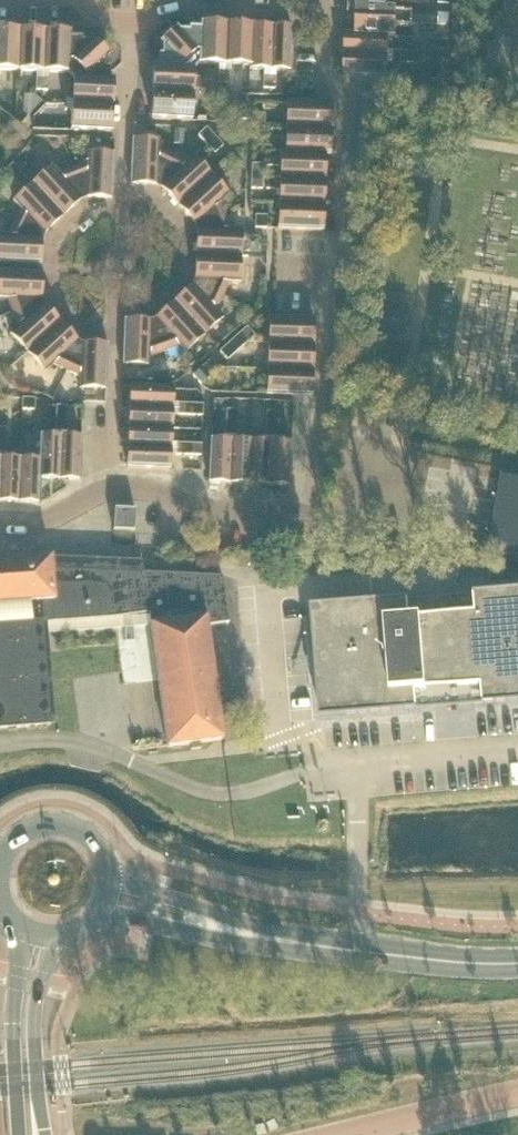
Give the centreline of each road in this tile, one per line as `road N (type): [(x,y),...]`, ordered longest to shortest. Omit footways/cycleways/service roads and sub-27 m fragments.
road 1 (residential): [(111,489),(161,495),(202,512),(308,516),(325,400),(325,276),(341,259),(347,99),(323,78),(322,13)]
road 2 (secondary): [(517,964),(283,942)]
road 3 (residential): [(116,337),(85,336),(52,299),(50,265),(52,240),(88,207),(121,209)]
road 4 (residential): [(118,311),(150,313),(187,277),(189,232),(153,195),(122,194)]
road 5 (tertiary): [(26,930),(12,1005),(19,1134)]
road 6 (residential): [(322,13),(165,7),(144,26),(130,25)]
road 7 (tertiary): [(45,1134),(33,1017),(53,938)]
road 8 (secondary): [(100,911),(251,948),(283,942)]
road 9 (secondary): [(283,942),(258,927),(110,882)]
road 10 (unclassified): [(517,1094),(344,1134)]
road 11 (residential): [(122,194),(130,25)]
road 12 (secondary): [(110,882),(91,838),(61,824),(29,829),(0,863)]
road 13 (residential): [(111,489),(116,337)]

